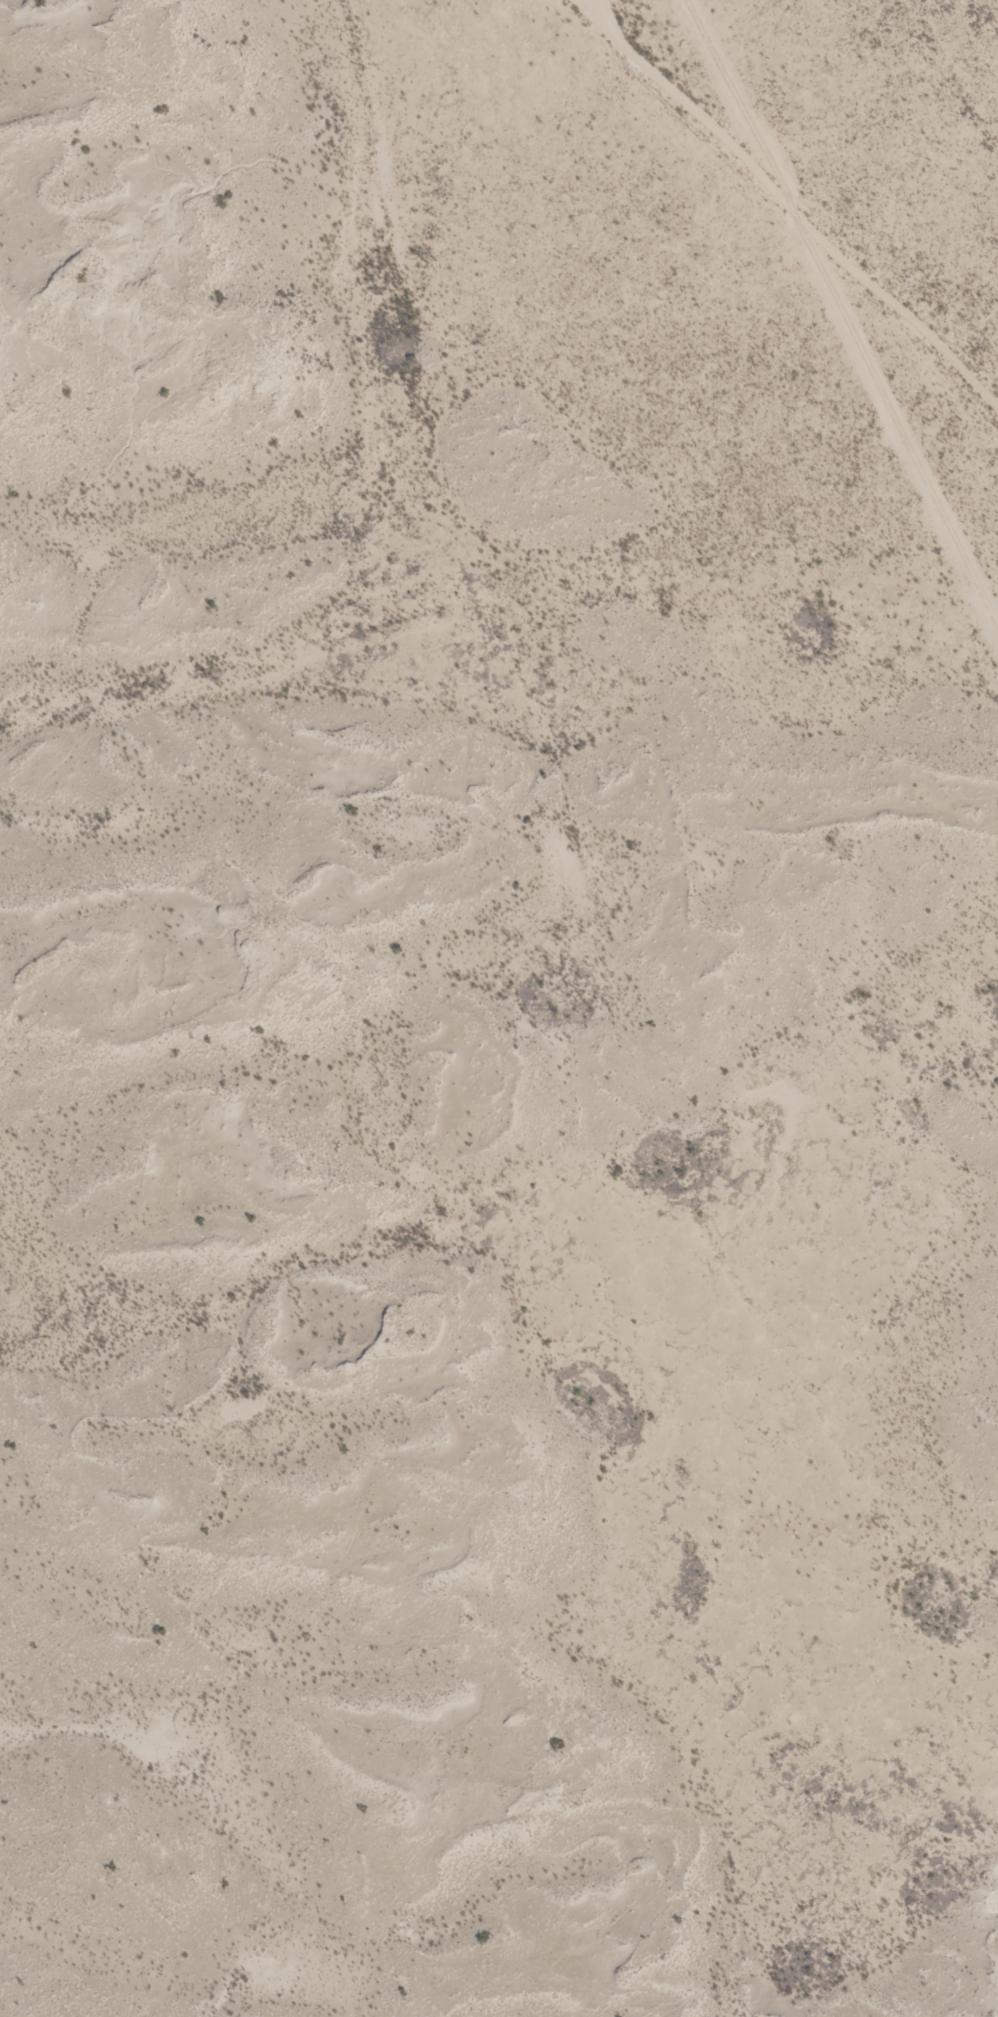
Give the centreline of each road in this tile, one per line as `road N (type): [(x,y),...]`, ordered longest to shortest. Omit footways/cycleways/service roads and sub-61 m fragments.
road 1 (track): [(997,398),(585,0)]

